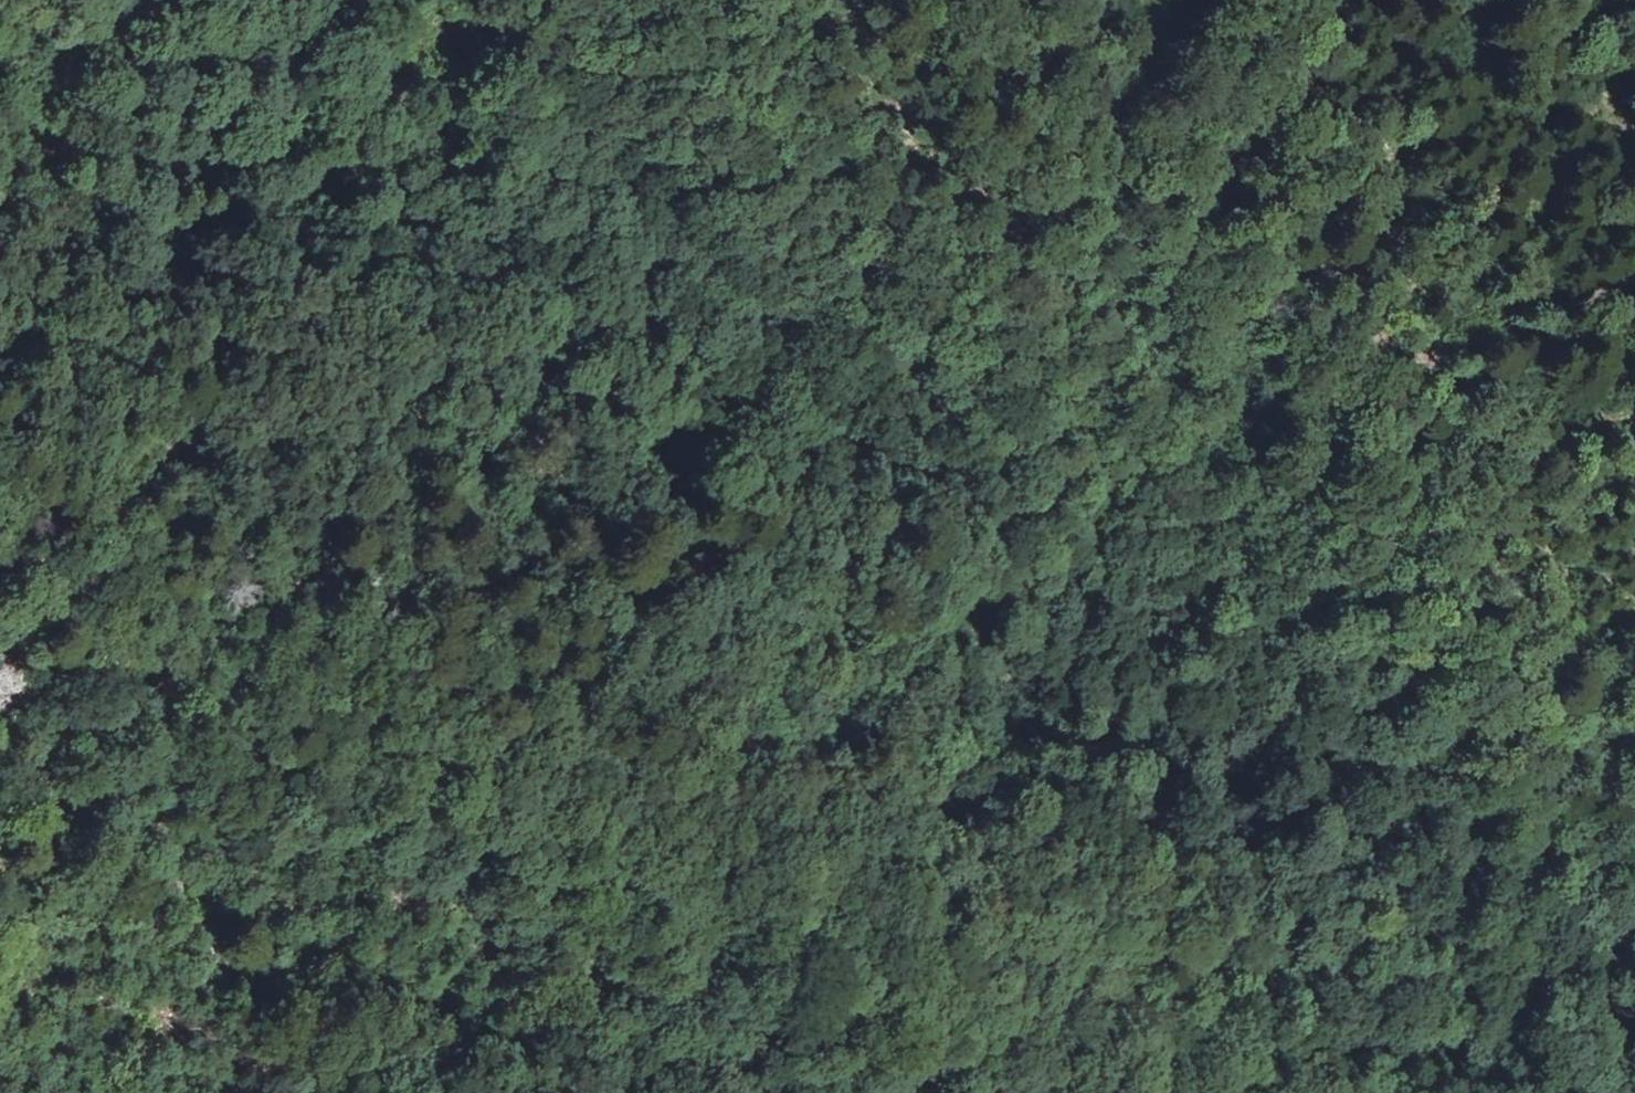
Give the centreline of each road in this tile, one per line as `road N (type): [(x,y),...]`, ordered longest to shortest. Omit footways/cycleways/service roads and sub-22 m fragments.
road 1 (track): [(1622,1092),(1612,1064),(1598,925),(1634,907)]
road 2 (track): [(1153,0),(1120,130)]

